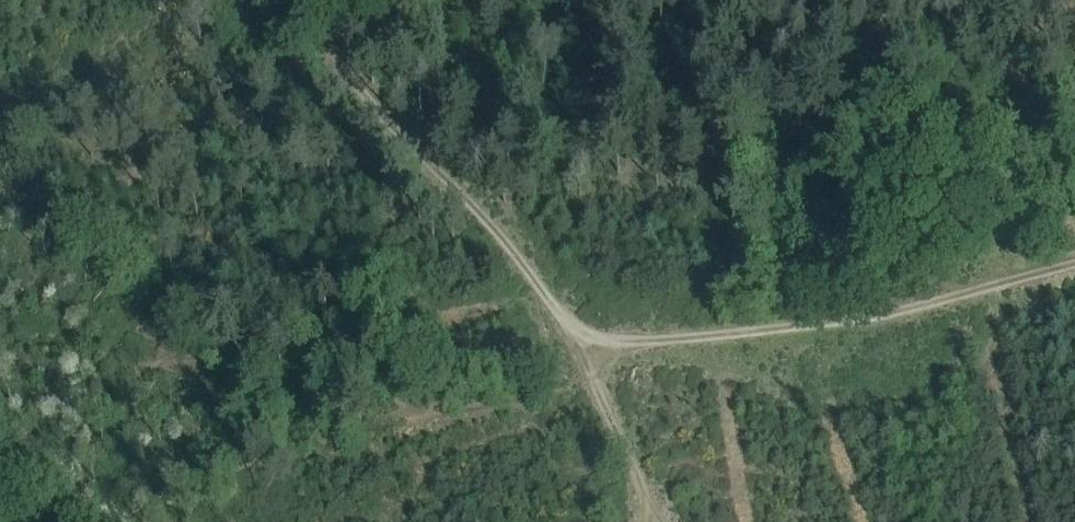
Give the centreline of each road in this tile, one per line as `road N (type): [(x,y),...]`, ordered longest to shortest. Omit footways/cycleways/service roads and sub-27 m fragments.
road 1 (track): [(353,0),(464,170),(544,260),(661,285),(928,263),(1074,225)]

